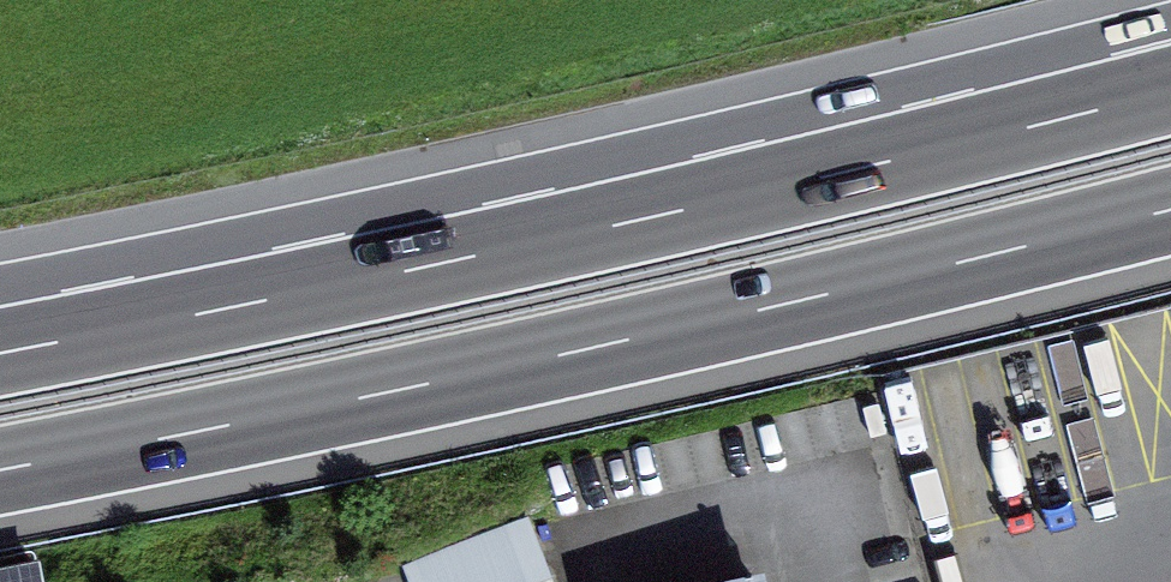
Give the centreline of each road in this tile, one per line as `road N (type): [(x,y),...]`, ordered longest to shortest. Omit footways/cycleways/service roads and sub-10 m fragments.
road 1 (motorway): [(1170,88),(437,264),(0,353)]
road 2 (motorway): [(0,470),(394,391),(1170,210)]

